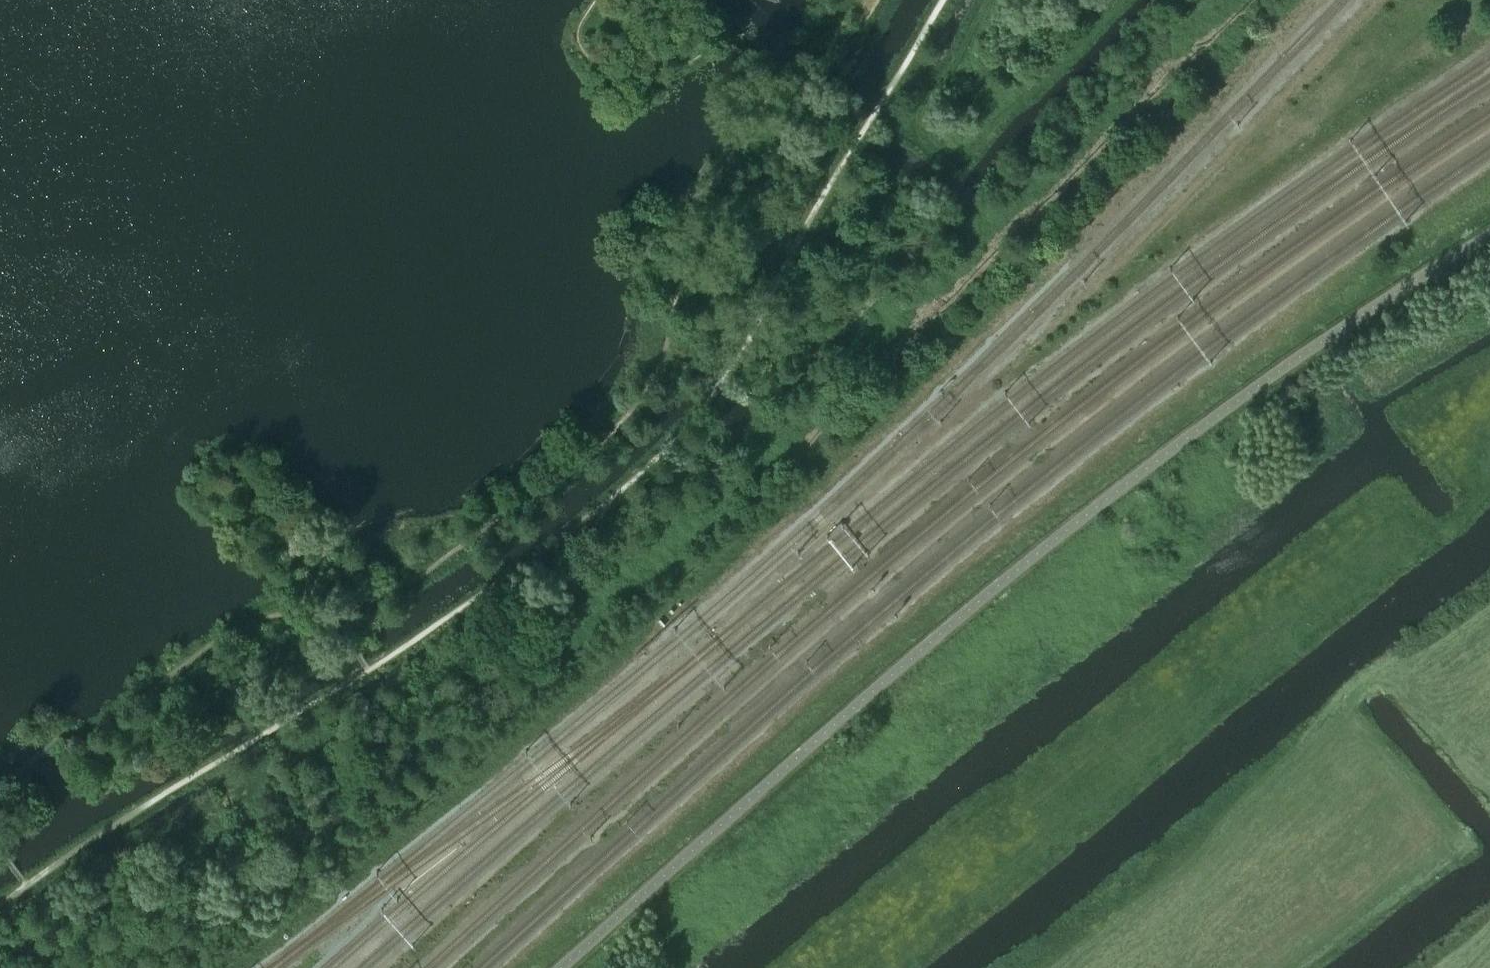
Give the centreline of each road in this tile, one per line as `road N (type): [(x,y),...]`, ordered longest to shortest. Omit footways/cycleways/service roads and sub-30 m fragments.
road 1 (track): [(990,0),(926,105),(923,132),(935,148),(954,152),(982,137),(1121,0)]

